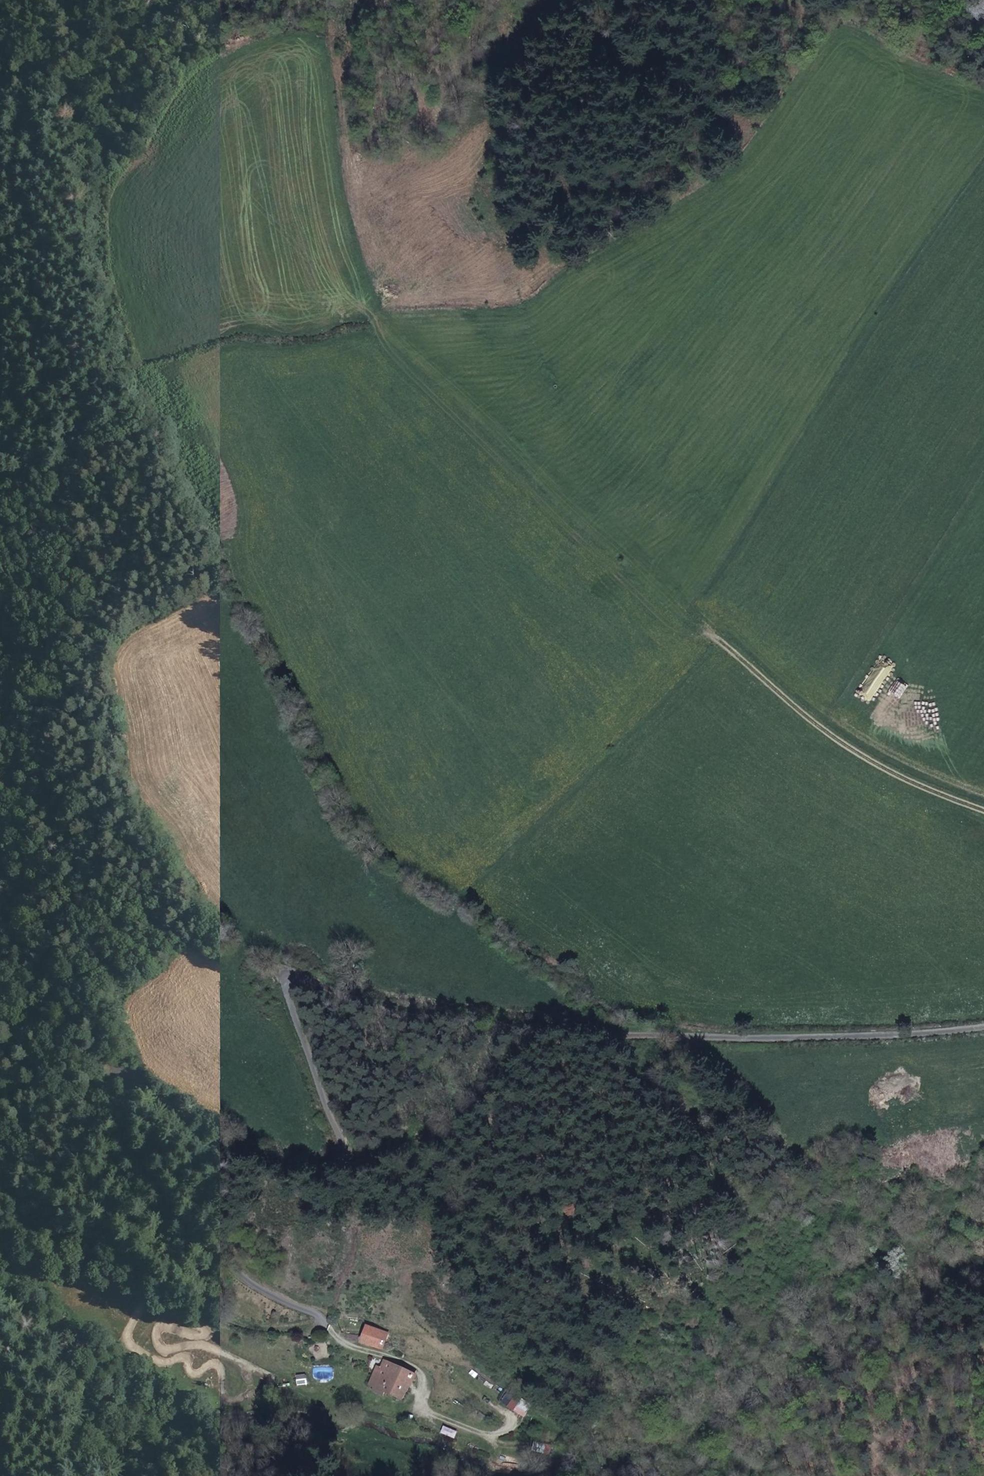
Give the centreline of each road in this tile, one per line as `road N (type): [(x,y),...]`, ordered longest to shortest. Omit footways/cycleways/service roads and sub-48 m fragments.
road 1 (unclassified): [(983,1026),(806,1039),(515,1032),(397,1013),(285,974),(349,1167),(337,1180),(300,1187),(136,1084),(108,1101),(122,1143),(205,1250),(330,1326)]
road 2 (track): [(323,1319),(316,1329),(262,1328),(54,1273),(0,1274)]
road 3 (track): [(514,1418),(493,1436),(416,1406),(419,1370),(352,1348),(330,1326)]

